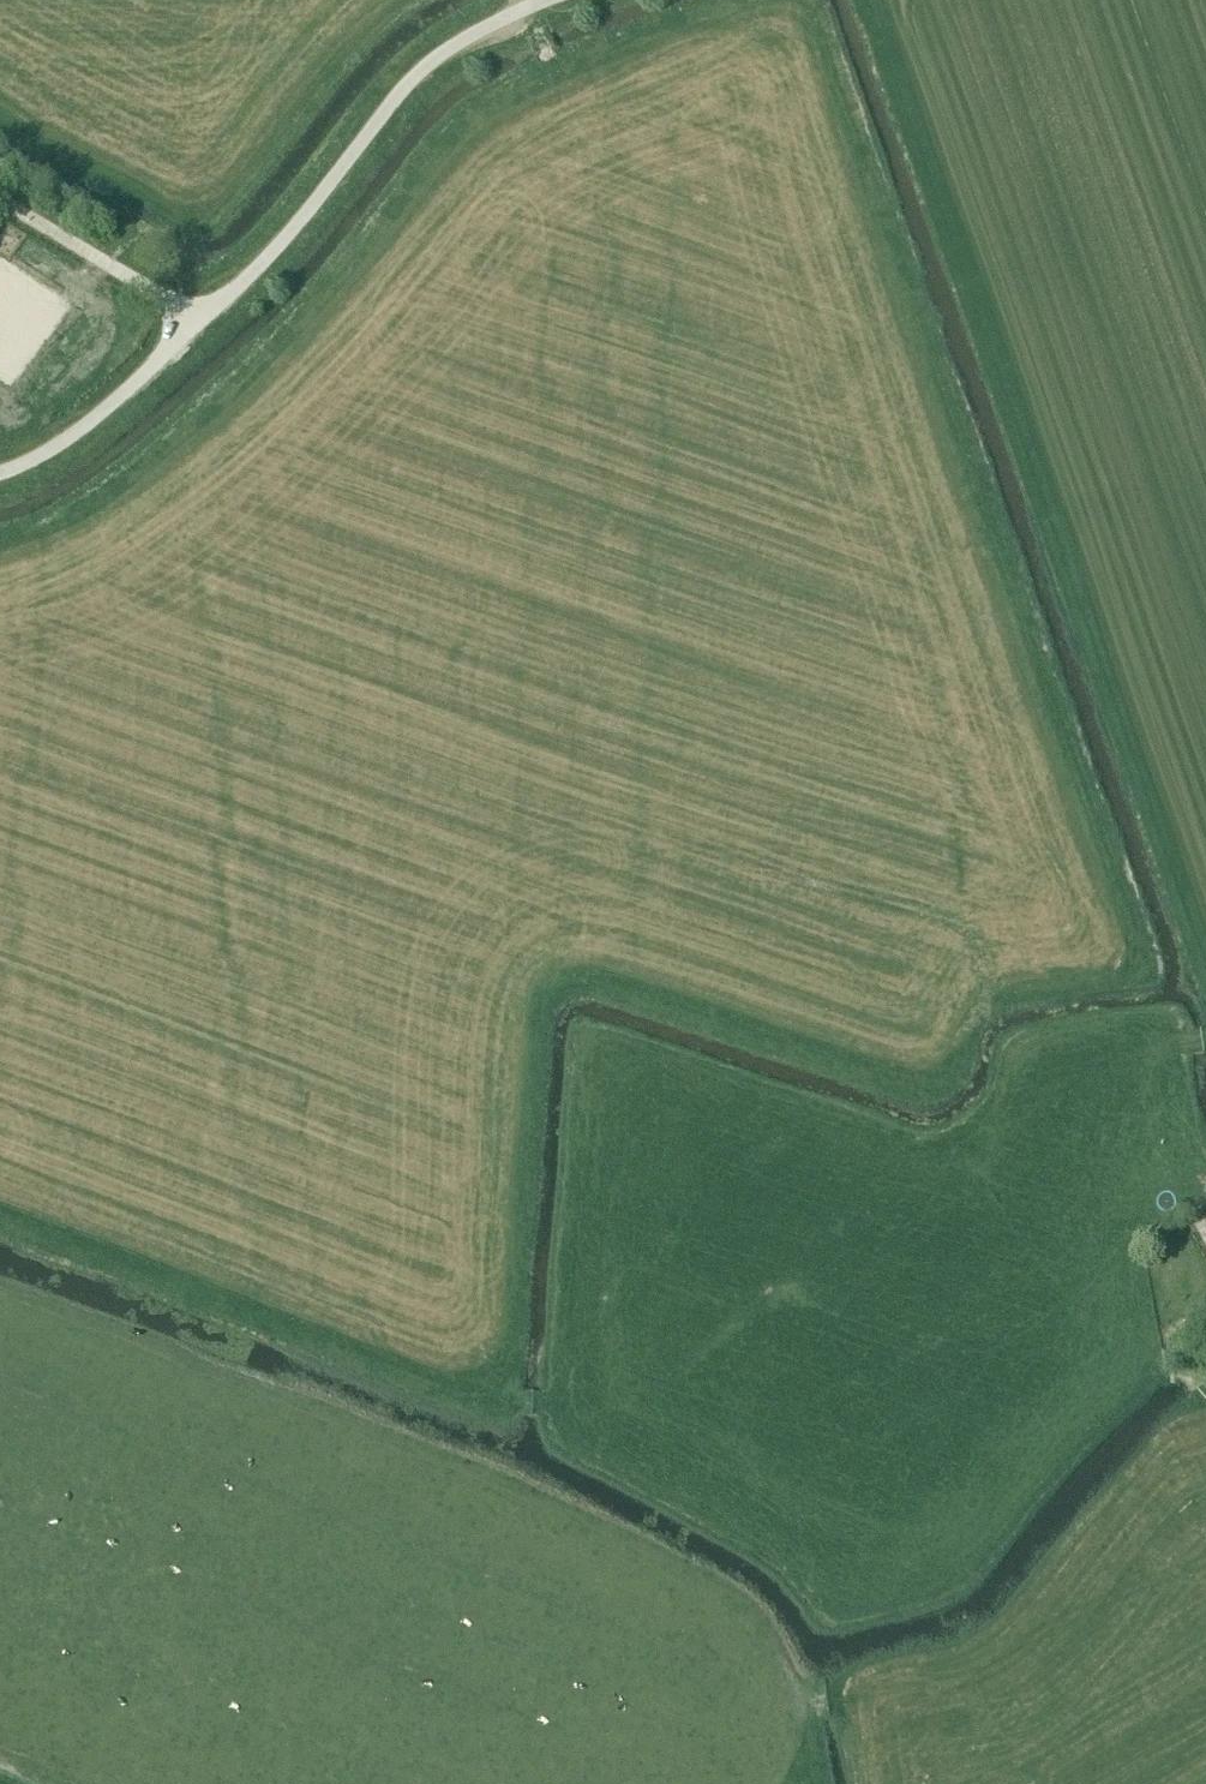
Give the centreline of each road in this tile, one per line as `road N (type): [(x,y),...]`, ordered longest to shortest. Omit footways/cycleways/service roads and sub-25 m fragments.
road 1 (unclassified): [(0,473),(81,429),(237,288),(436,59),(549,0)]

